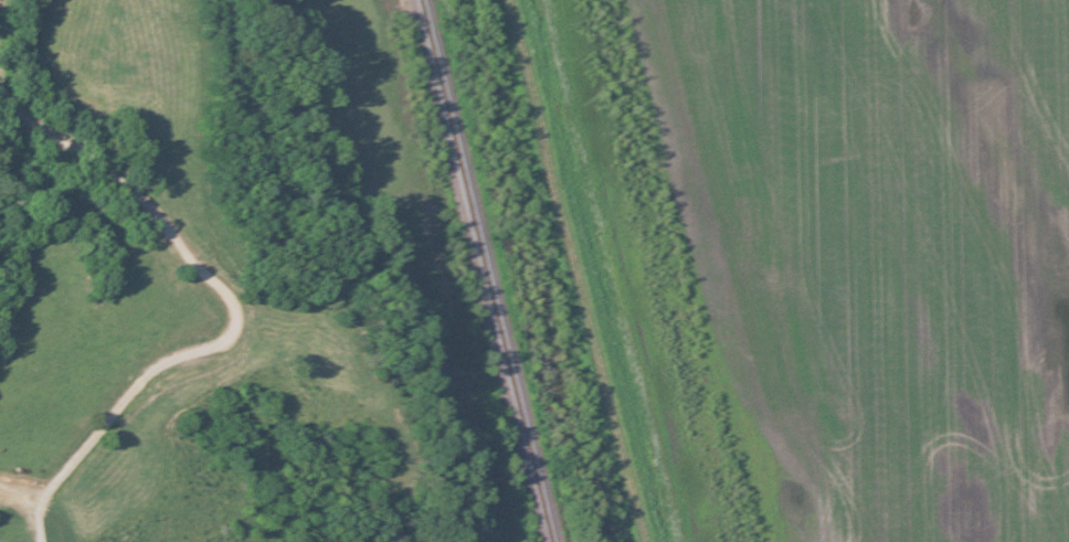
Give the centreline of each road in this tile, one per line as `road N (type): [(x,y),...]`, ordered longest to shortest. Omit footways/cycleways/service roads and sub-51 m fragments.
road 1 (residential): [(12,0),(15,67),(141,188),(230,295),(231,340),(179,354),(151,372),(109,426),(52,474),(74,541)]

